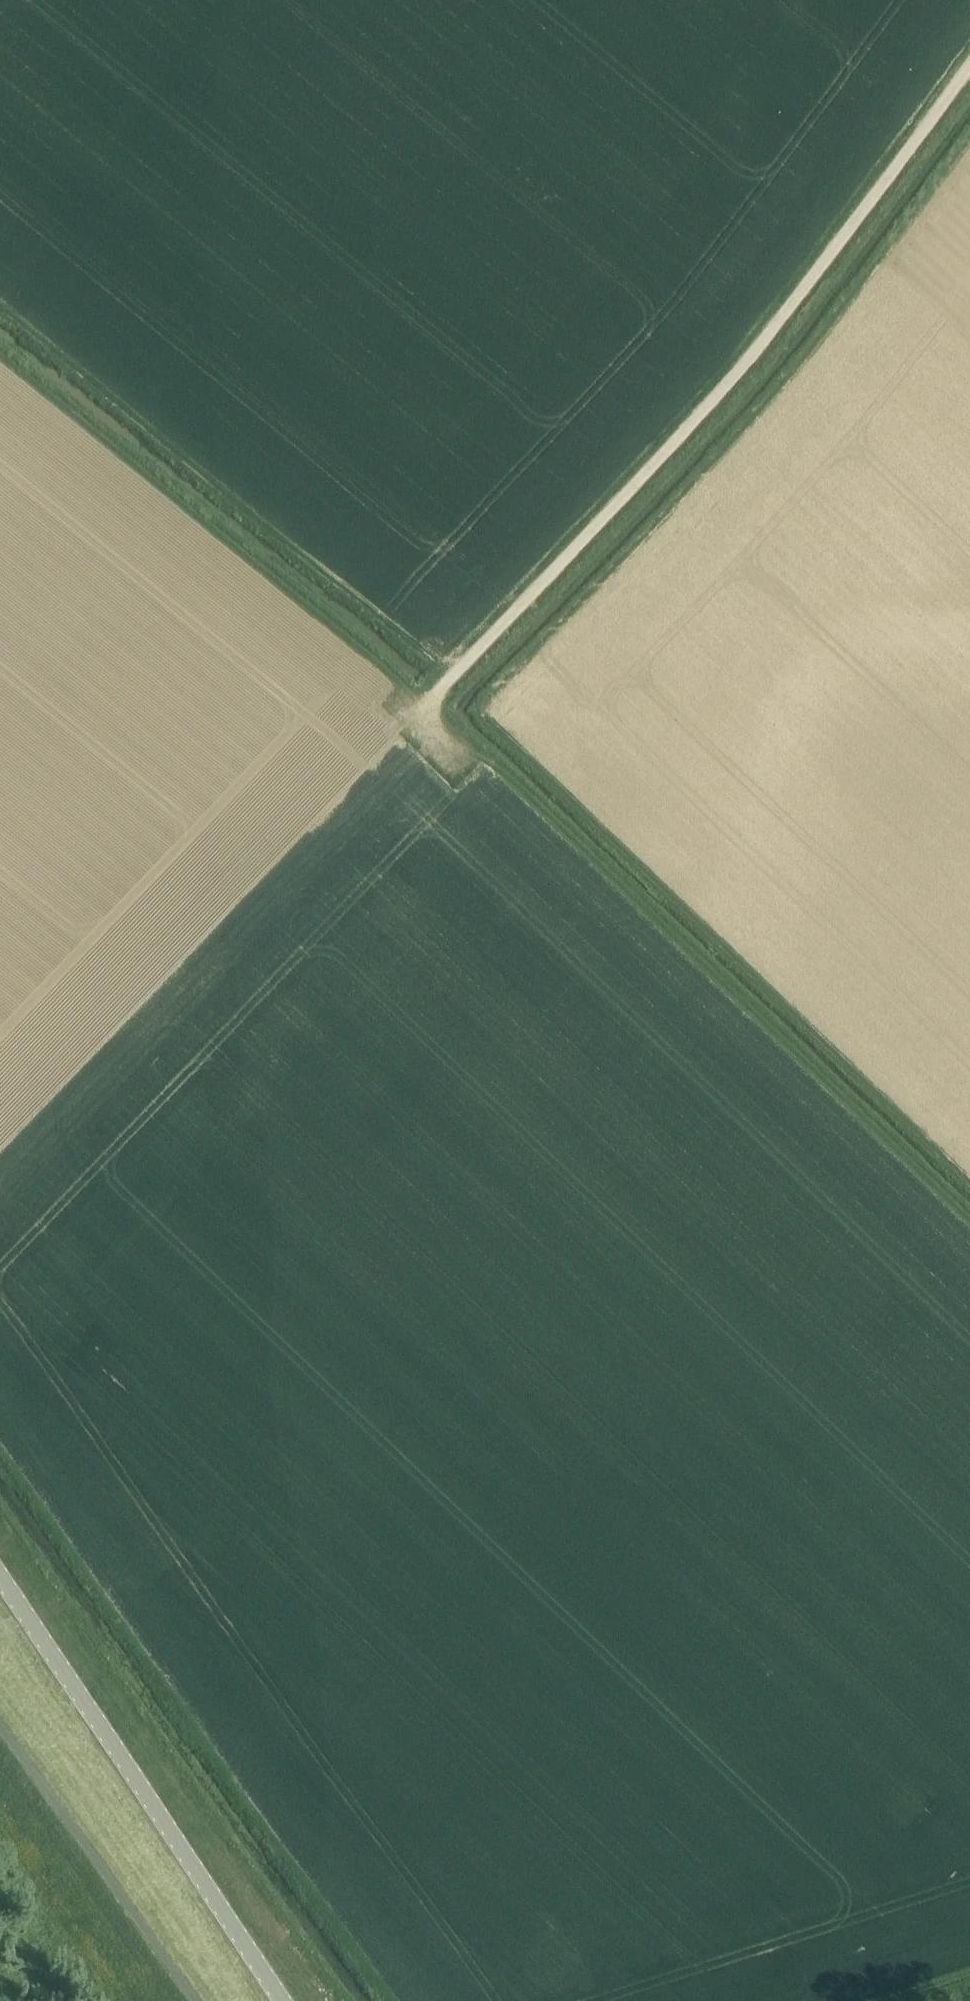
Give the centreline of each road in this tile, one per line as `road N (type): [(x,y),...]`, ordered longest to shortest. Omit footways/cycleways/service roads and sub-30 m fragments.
road 1 (track): [(450,687),(683,440),(884,201),(969,81)]
road 2 (unclassified): [(285,2000),(0,1571)]

